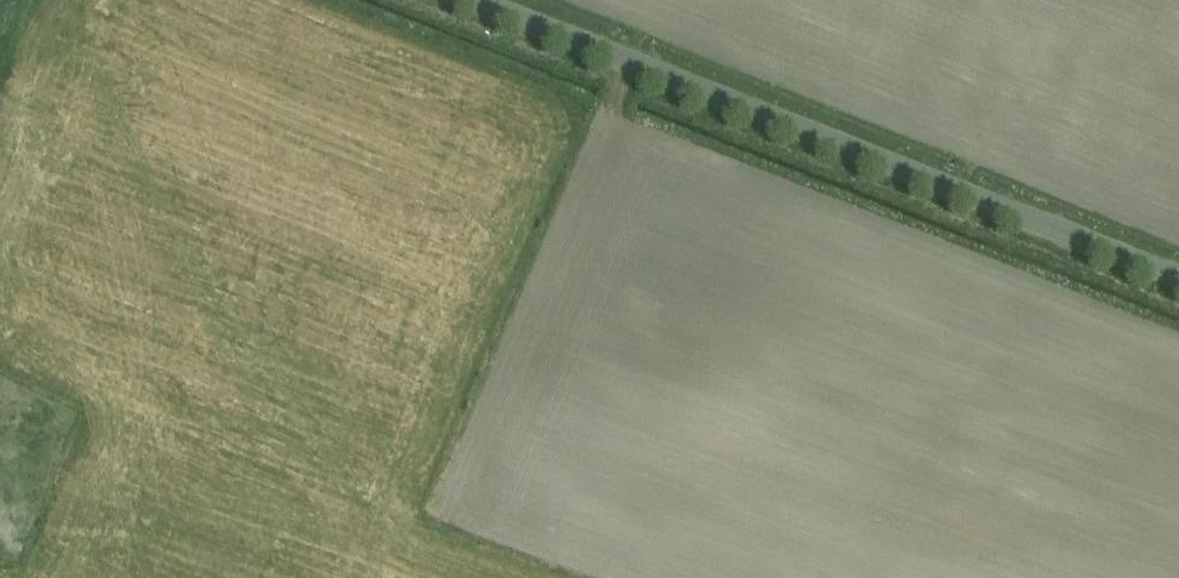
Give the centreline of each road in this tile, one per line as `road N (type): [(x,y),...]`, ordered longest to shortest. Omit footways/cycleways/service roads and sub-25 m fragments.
road 1 (tertiary): [(469,0),(1178,281)]

